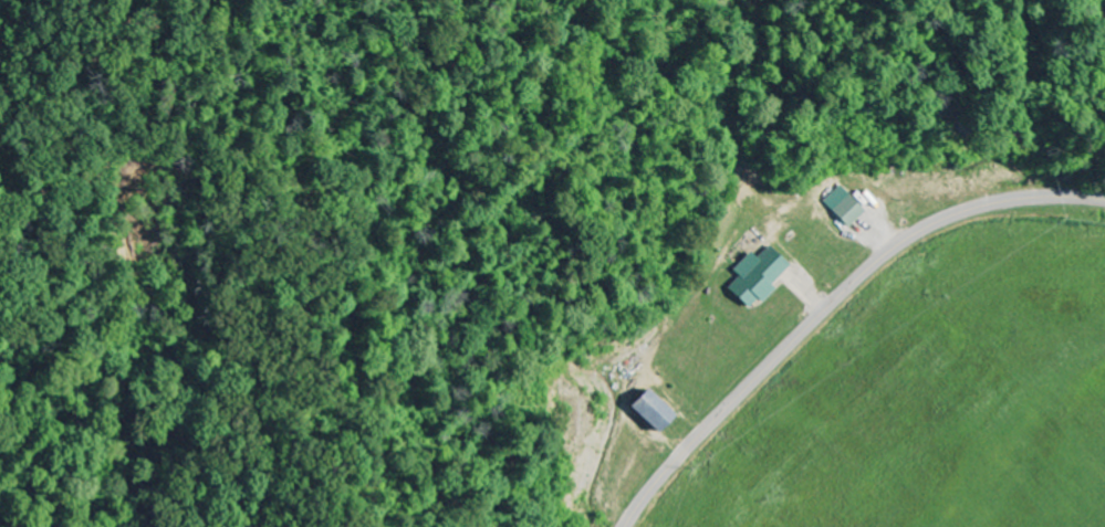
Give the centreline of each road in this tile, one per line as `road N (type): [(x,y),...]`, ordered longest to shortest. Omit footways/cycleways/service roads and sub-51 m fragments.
road 1 (secondary): [(627,526),(679,456),(888,254),(950,217),(1007,199),(1104,200)]

